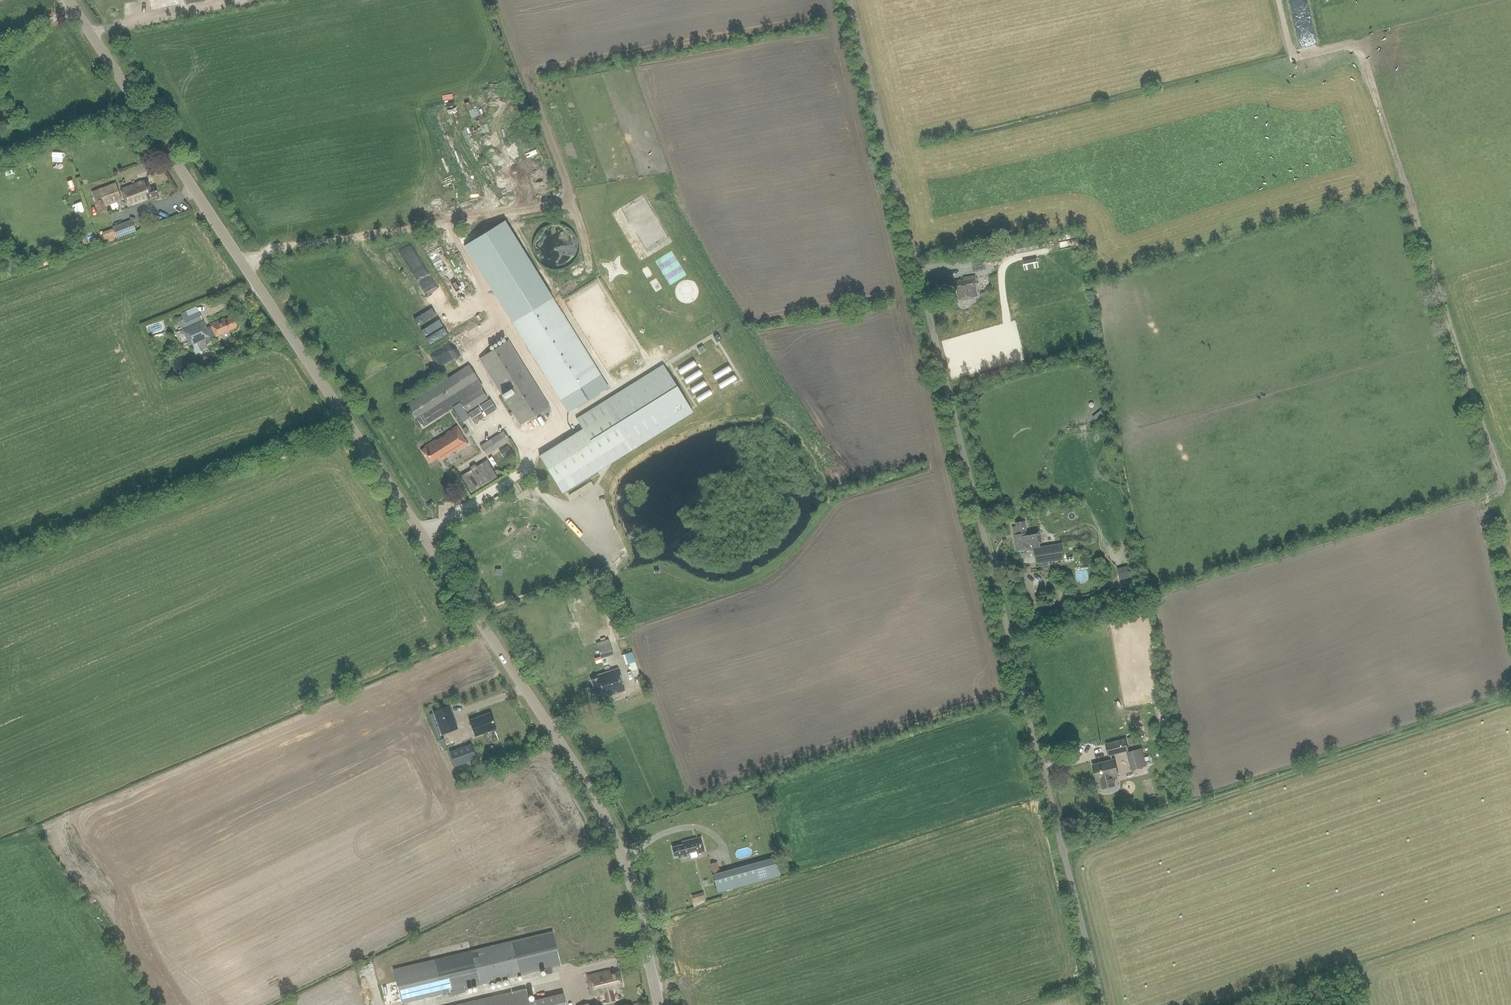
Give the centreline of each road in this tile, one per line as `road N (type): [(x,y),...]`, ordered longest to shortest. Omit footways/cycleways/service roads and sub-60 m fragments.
road 1 (tertiary): [(659,1004),(631,884),(596,798),(68,0)]
road 2 (unclassified): [(1100,1004),(849,0)]
road 3 (track): [(1510,635),(1483,518),(1486,454),(1364,59),(1349,46),(1294,53),(1278,0)]
road 4 (track): [(1061,852),(1510,701)]

